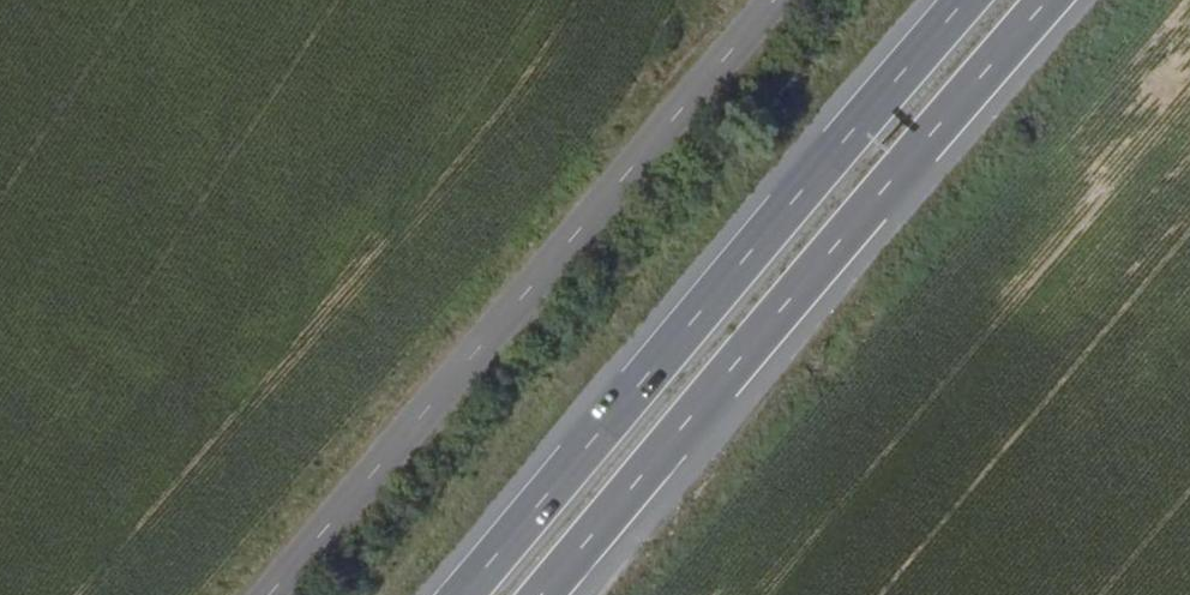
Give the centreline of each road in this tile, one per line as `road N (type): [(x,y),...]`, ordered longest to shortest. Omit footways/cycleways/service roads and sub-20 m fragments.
road 1 (unclassified): [(778,0),(268,594)]
road 2 (trunk): [(549,594),(1050,0)]
road 3 (trunk): [(975,0),(476,594)]

